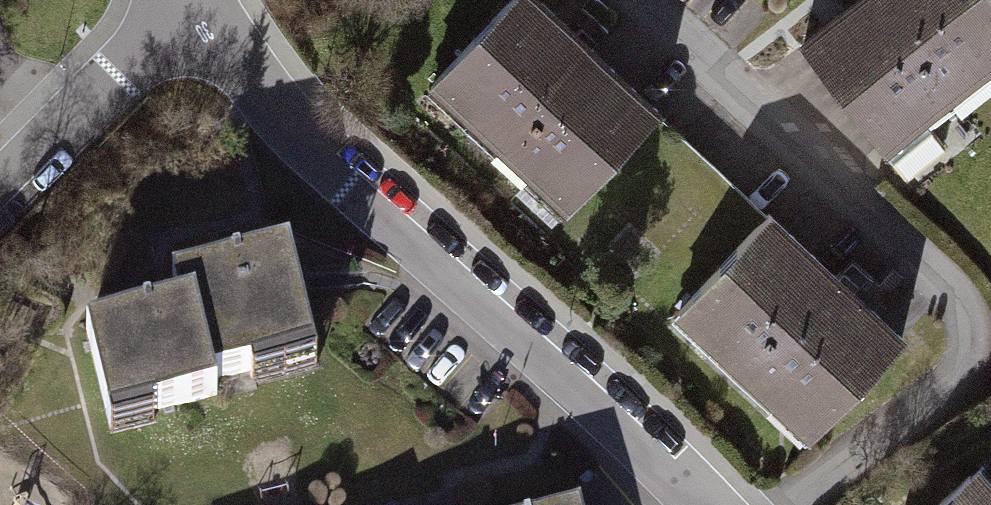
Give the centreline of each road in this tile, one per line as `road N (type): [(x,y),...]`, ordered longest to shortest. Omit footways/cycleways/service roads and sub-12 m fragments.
road 1 (residential): [(805,504),(972,381),(974,302),(640,0)]
road 2 (residential): [(712,504),(565,356),(189,27)]
road 3 (residential): [(0,200),(189,27)]

